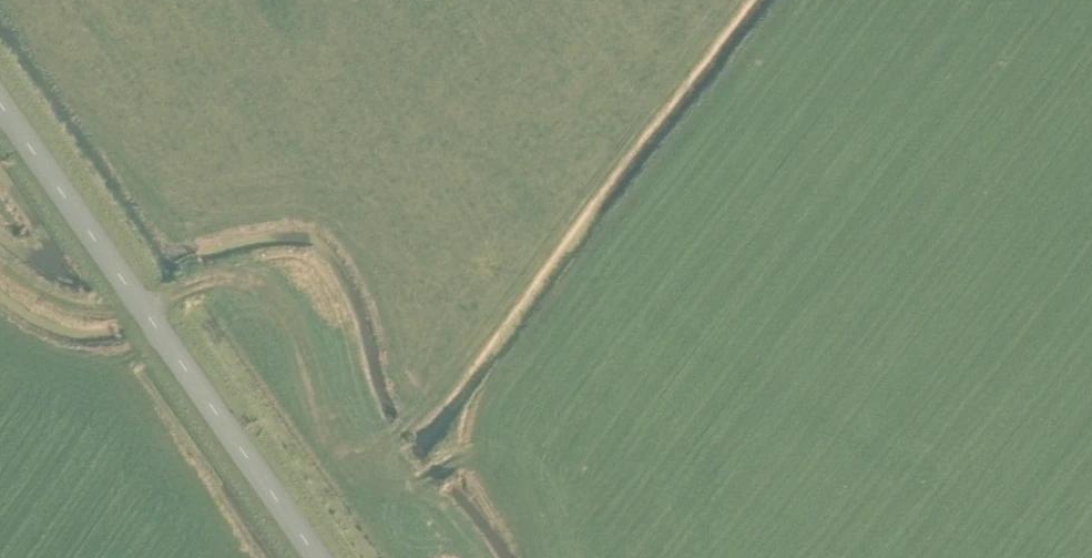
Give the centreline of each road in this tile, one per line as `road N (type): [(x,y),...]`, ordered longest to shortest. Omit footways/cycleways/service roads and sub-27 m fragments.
road 1 (track): [(464,557),(413,491),(344,429),(293,306),(264,287),(236,278),(100,310),(67,304),(0,261)]
road 2 (secondary): [(318,557),(0,103)]

